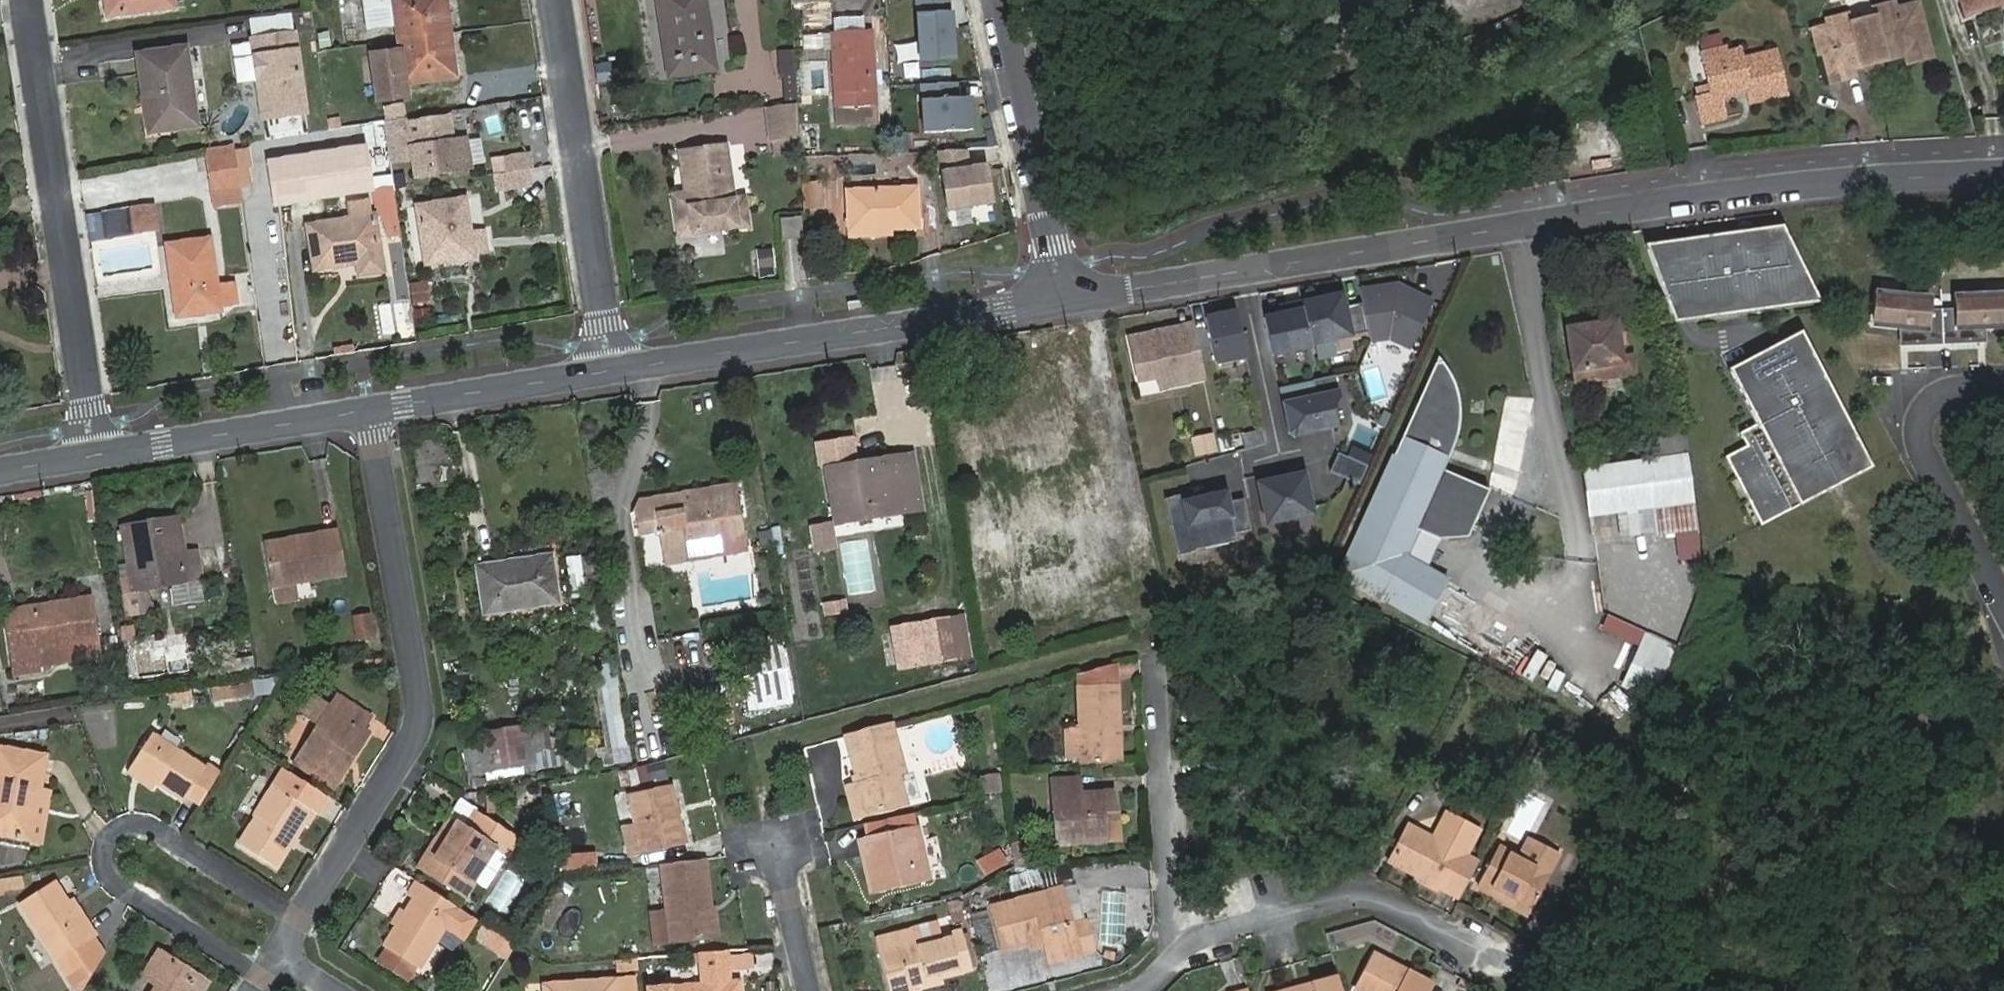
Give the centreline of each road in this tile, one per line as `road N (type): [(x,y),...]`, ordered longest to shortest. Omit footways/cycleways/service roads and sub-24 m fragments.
road 1 (tertiary): [(2003,174),(1823,181),(1063,300)]
road 2 (residential): [(368,411),(428,713),(301,919)]
road 3 (residential): [(27,0),(95,455)]
road 4 (tertiary): [(1063,300),(611,369)]
road 5 (residential): [(265,977),(122,887),(109,876),(107,841),(137,822),(158,828),(301,919)]
road 6 (residential): [(611,369),(555,0)]
road 7 (residential): [(1165,956),(1338,899),(1377,901),(1472,950)]
road 8 (residential): [(999,0),(1063,300)]
road 9 (residential): [(1165,956),(1156,650)]
road 10 (residential): [(2003,389),(1951,394),(1926,405),(1918,436),(1927,473),(2003,607)]
road 11 (tertiary): [(368,411),(95,455)]
road 12 (tertiary): [(611,369),(368,411)]
road 13 (residential): [(812,990),(781,856)]

